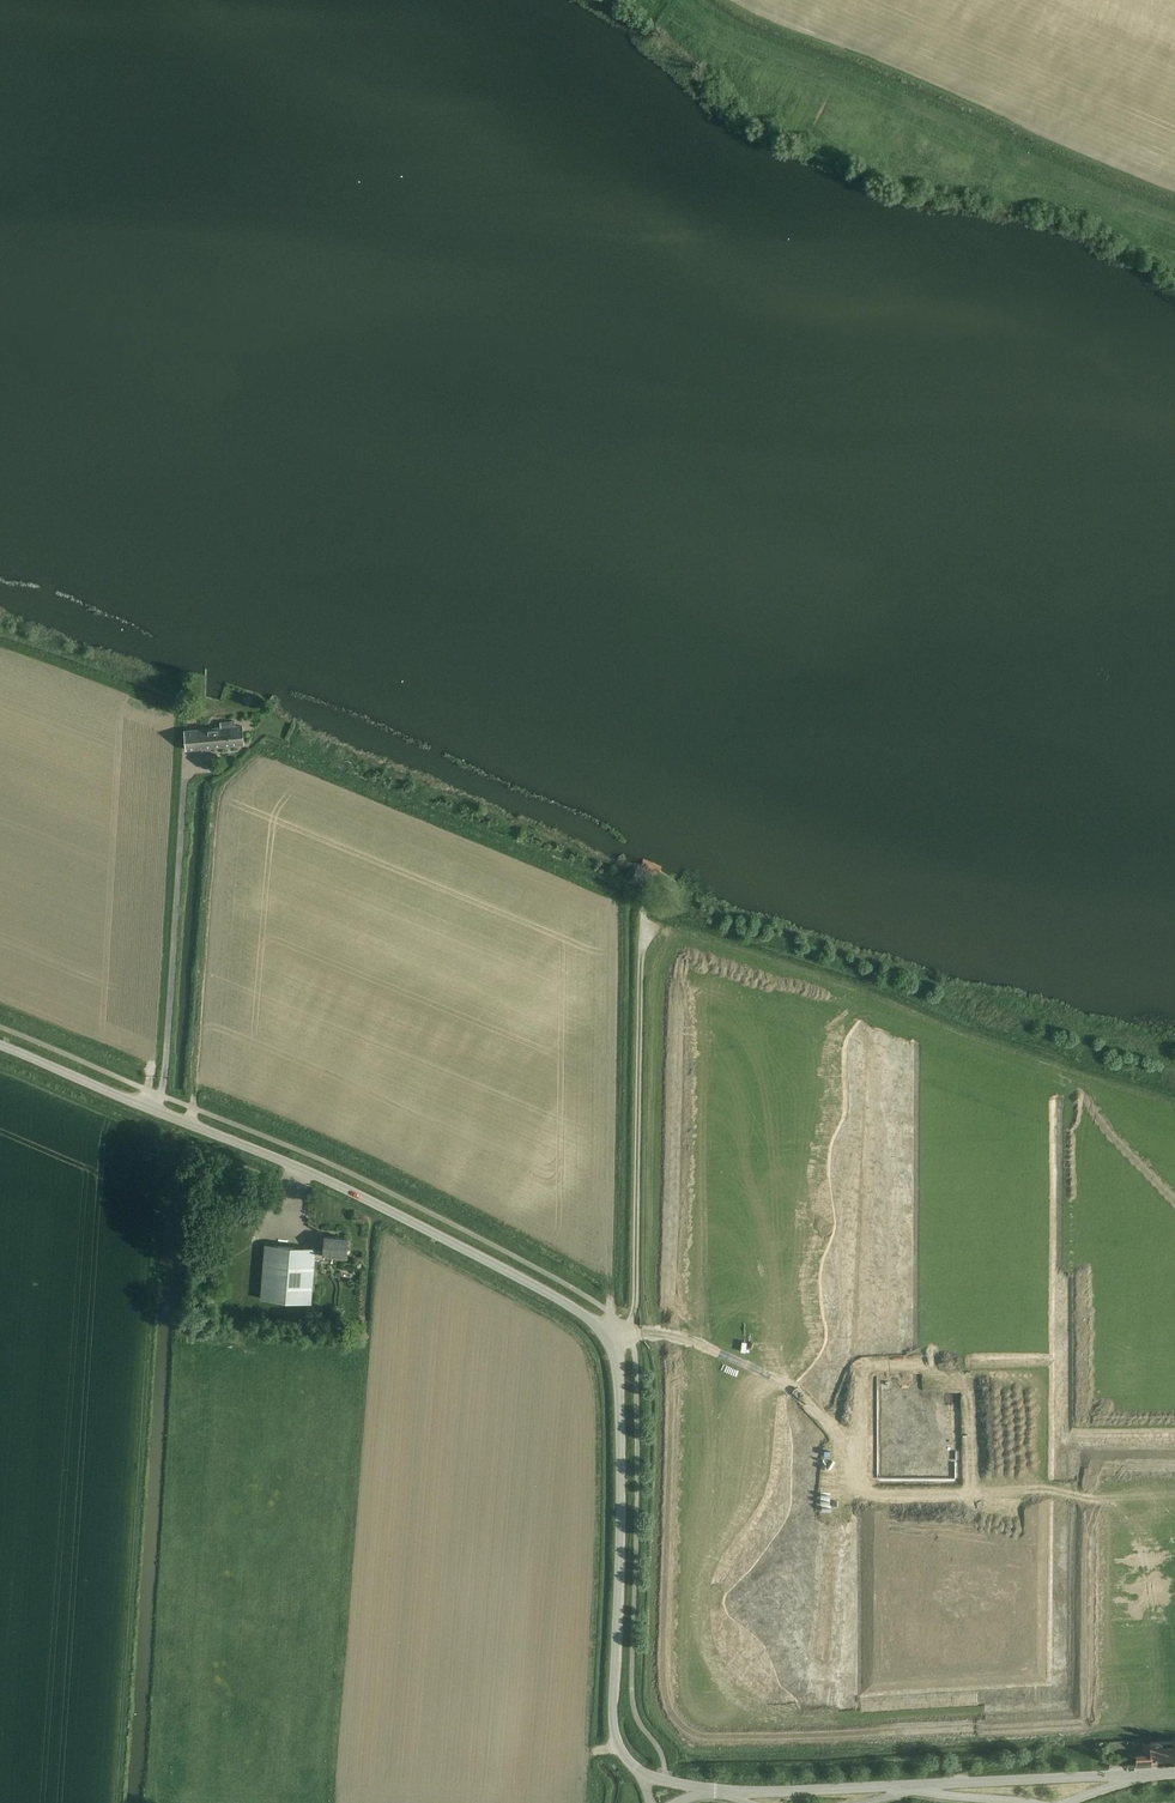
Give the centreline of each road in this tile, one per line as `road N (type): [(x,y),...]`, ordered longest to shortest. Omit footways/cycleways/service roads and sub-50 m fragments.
road 1 (unclassified): [(608,1345),(555,1297),(370,1201),(0,1044)]
road 2 (unclassified): [(641,1773),(619,1747),(612,1714),(620,1443),(608,1345)]
road 3 (track): [(632,1337),(640,913)]
road 4 (unclassified): [(914,1786),(1144,1773)]
road 5 (unclassified): [(715,1790),(914,1786)]
road 6 (unclassified): [(914,1786),(1033,1802)]

